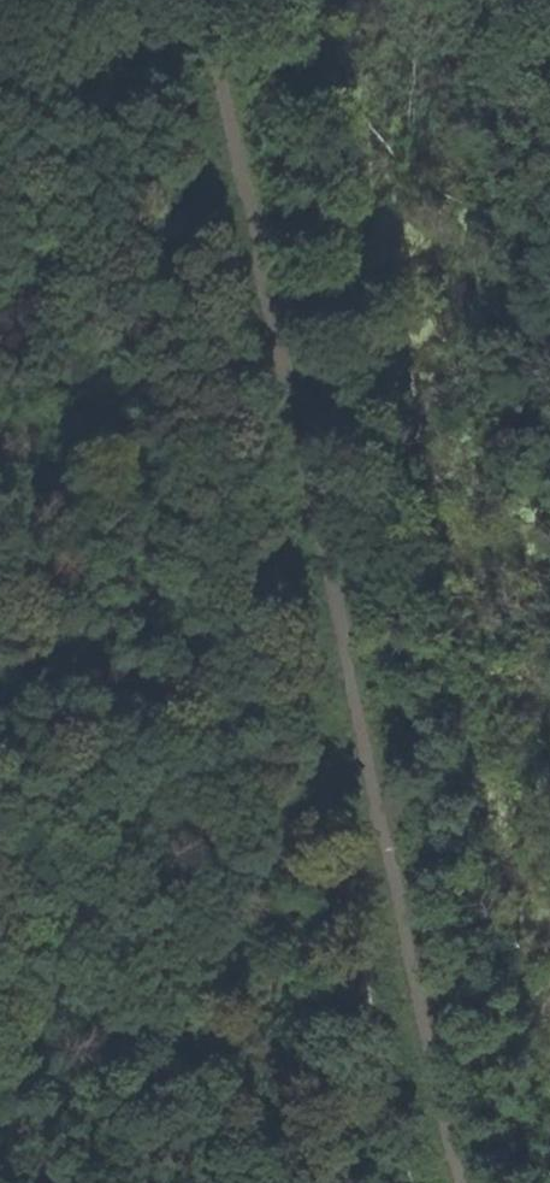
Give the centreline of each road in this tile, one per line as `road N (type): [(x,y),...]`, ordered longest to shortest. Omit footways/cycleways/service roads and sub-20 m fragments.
road 1 (track): [(457,1182),(200,0)]

